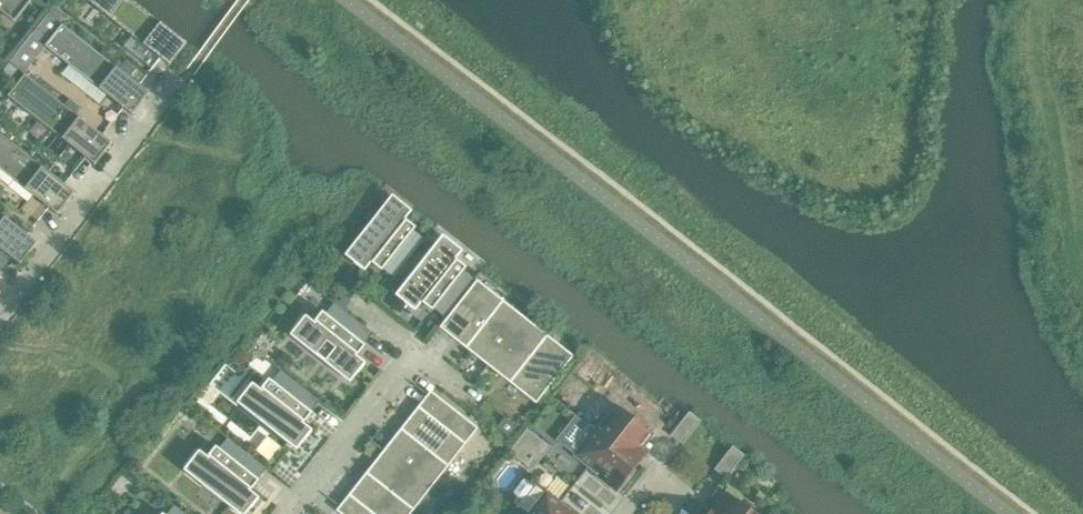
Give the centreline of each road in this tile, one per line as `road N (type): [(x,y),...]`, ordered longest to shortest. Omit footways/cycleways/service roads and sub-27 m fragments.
road 1 (residential): [(0,319),(187,75)]
road 2 (residential): [(289,513),(412,355)]

